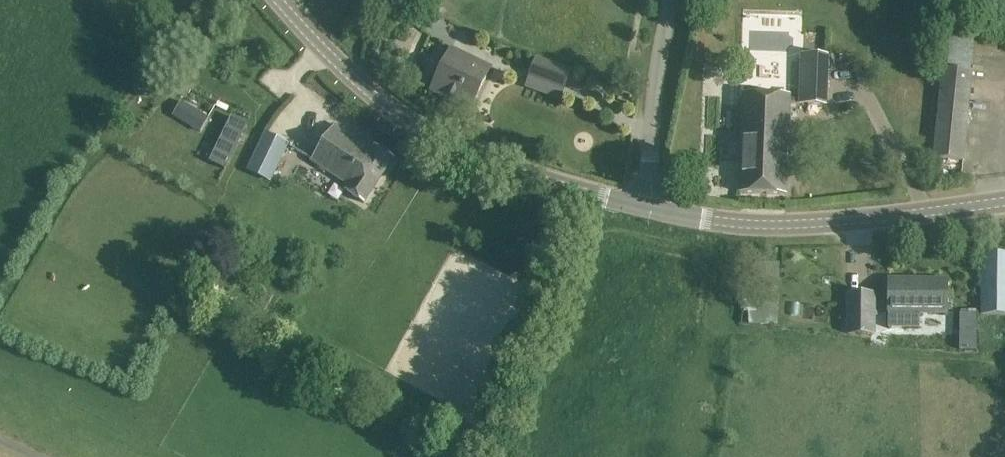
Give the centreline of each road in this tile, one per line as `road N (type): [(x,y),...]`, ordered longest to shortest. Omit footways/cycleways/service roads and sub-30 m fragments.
road 1 (tertiary): [(279,0),(329,56),(418,129),(553,183),(656,211)]
road 2 (tertiary): [(656,211),(781,228),(1004,204)]
road 3 (unclassified): [(656,211),(655,92),(671,0)]

